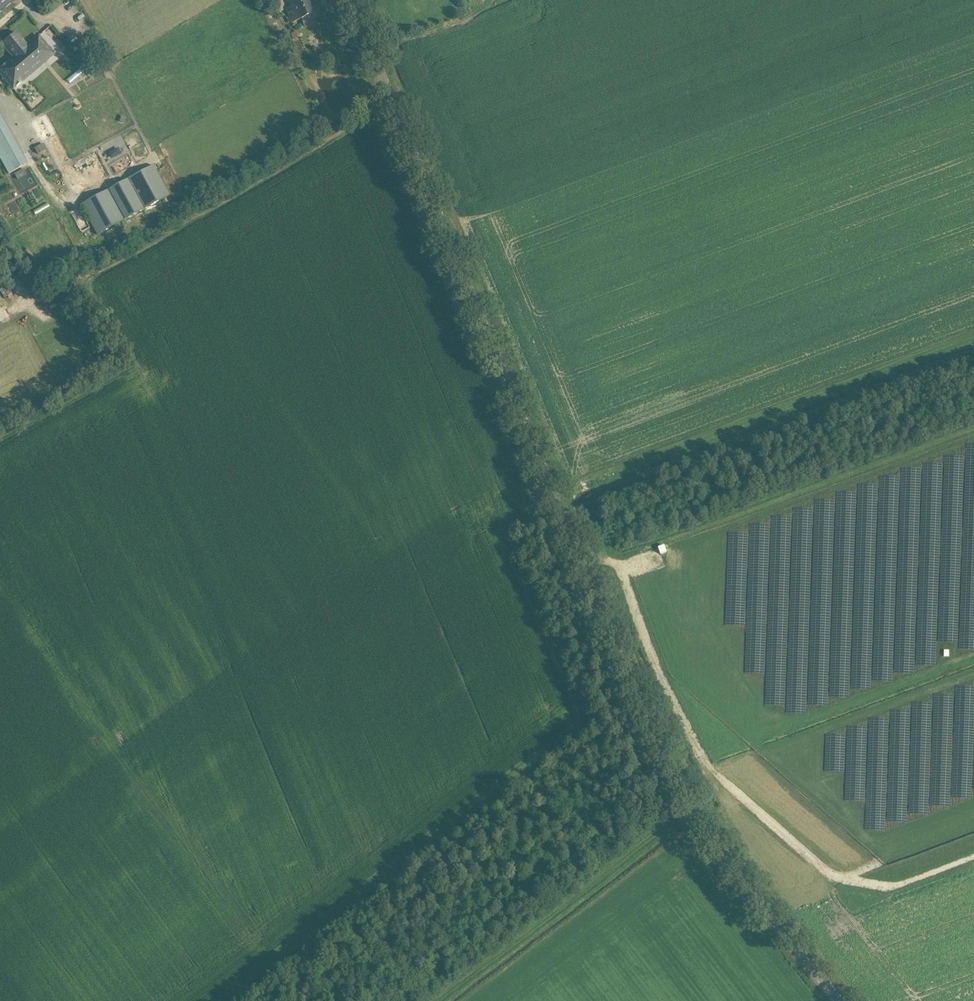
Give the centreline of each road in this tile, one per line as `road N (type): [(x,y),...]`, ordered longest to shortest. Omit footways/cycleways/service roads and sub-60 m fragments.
road 1 (tertiary): [(838,1000),(745,885),(668,761),(344,0)]

